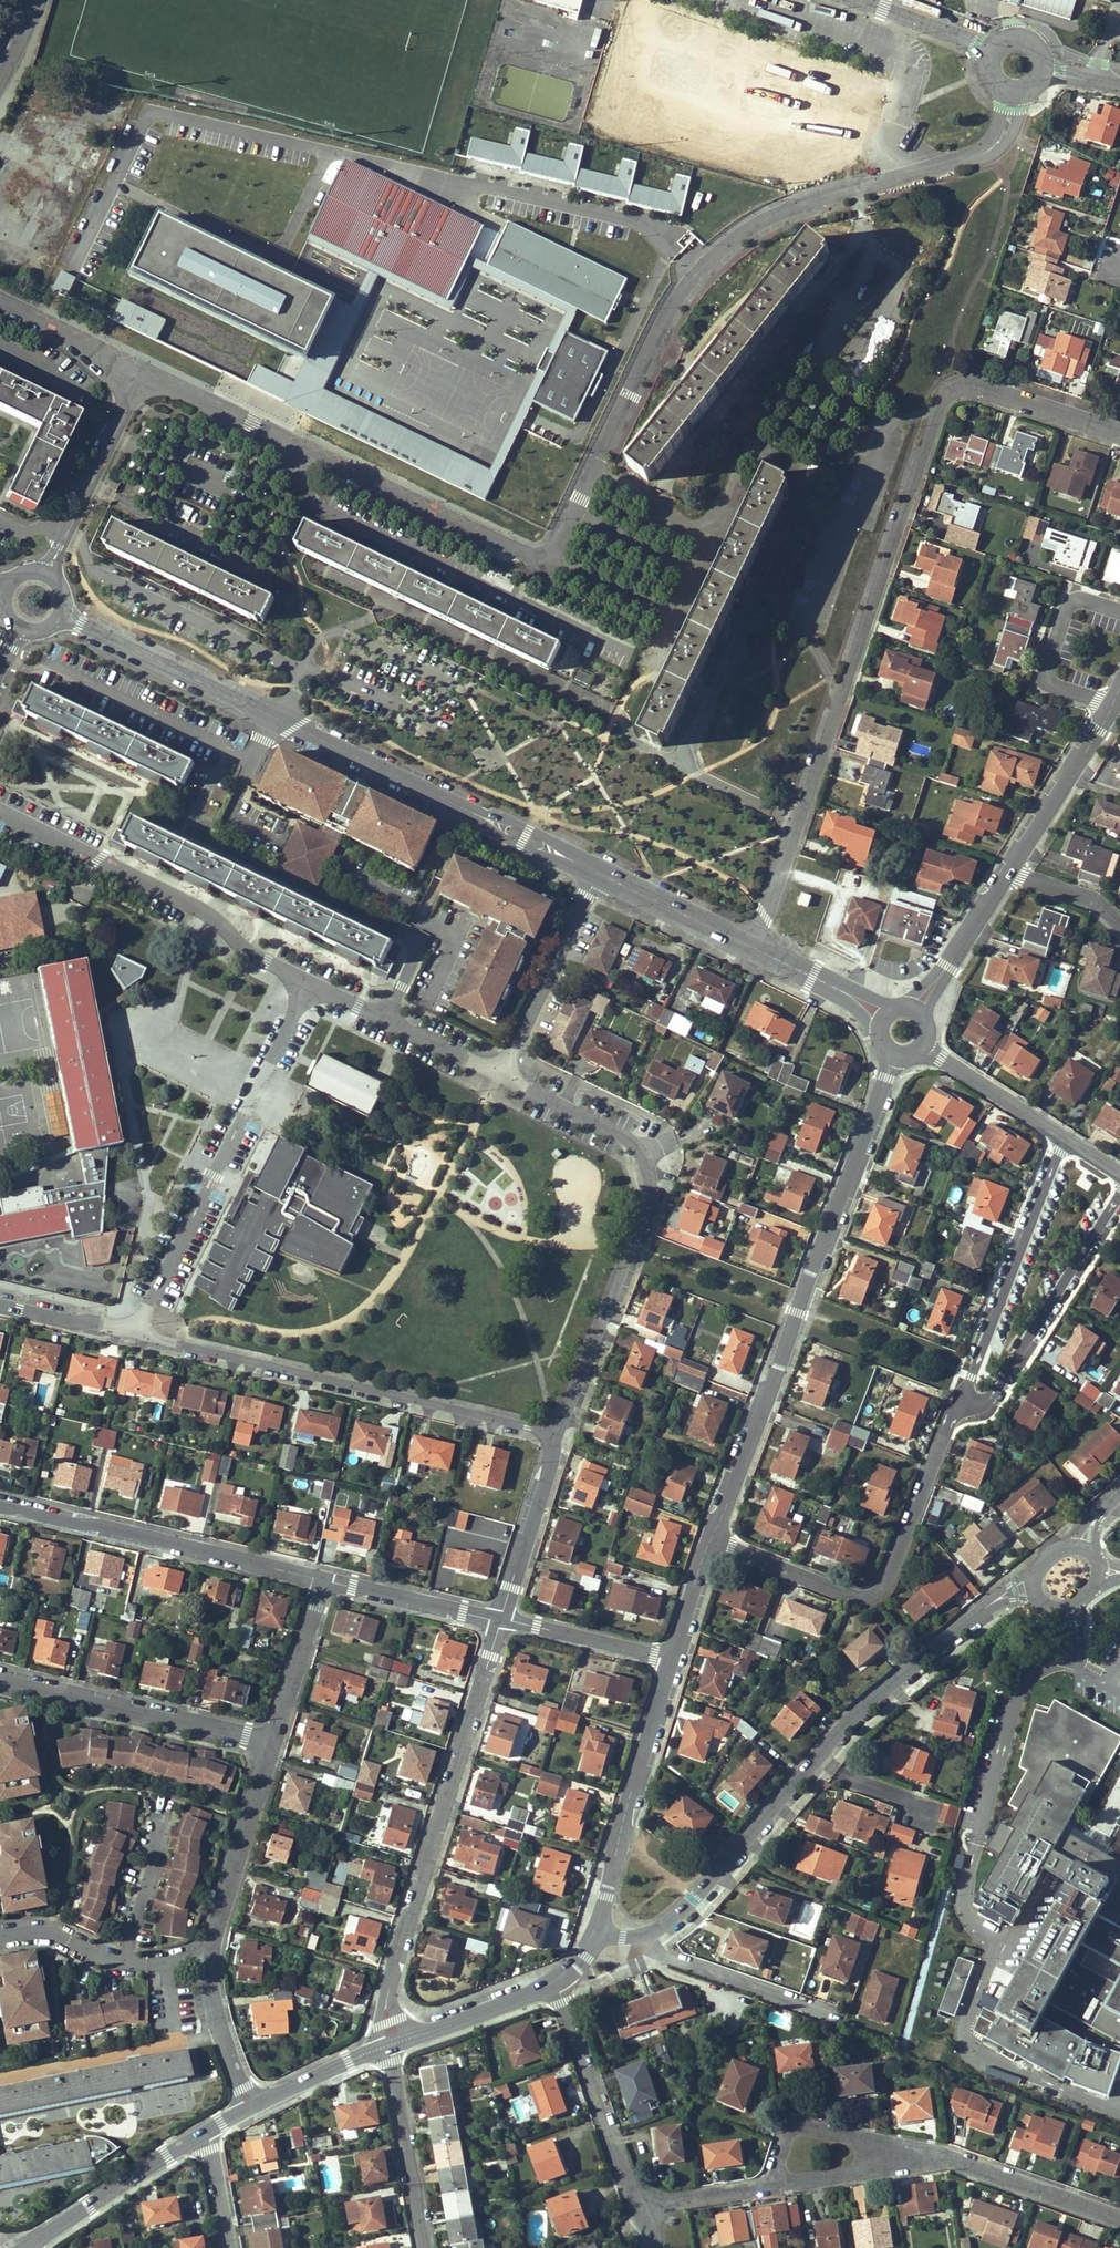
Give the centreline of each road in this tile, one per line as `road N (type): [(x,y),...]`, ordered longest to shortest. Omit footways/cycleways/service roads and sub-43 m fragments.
road 1 (residential): [(1119,431),(946,375),(795,815)]
road 2 (residential): [(588,475),(547,559),(143,370)]
road 3 (residential): [(712,1535),(894,1053)]
road 4 (residential): [(560,1432),(654,1190),(639,1148),(618,1132),(500,1074)]
road 5 (residential): [(387,2046),(388,1993),(496,1618)]
road 6 (residential): [(140,1333),(560,1432)]
road 7 (residential): [(683,768),(629,738),(621,714),(596,698),(317,569)]
road 8 (residential): [(855,185),(789,204),(713,257),(662,323),(588,475)]
road 9 (residential): [(653,508),(862,230),(855,185)]
road 10 (residential): [(306,980),(140,1333)]
road 11 (residential): [(272,1738),(206,1972),(249,2107)]
road 12 (residential): [(712,1535),(856,1593),(882,1583),(952,1404)]
road 13 (residential): [(596,870),(275,714)]
road 14 (residential): [(0,805),(205,909),(306,980)]
road 15 (residential): [(188,832),(413,940),(409,976),(387,1020)]
road 16 (residential): [(0,1501),(321,1577)]
road 17 (residential): [(795,471),(797,494),(682,736),(683,768)]
road 18 (residential): [(600,1937),(630,1792),(673,1656)]
road 19 (residential): [(952,1404),(1058,1134)]
road 20 (residential): [(811,1761),(853,1717),(992,1604),(1034,1587)]
road 21 (residential): [(0,1678),(272,1738)]
road 22 (residential): [(952,1404),(986,1407),(1119,1202)]
road 23 (residential): [(230,749),(55,667),(28,669),(6,658)]
road 24 (residential): [(555,1983),(637,2201)]
road 25 (residential): [(0,707),(138,776),(160,816),(188,832)]
road 26 (residential): [(951,2155),(789,2120),(768,2183)]
road 27 (residential): [(275,714),(67,613)]
road 28 (residential): [(658,1931),(811,1761)]
road 29 (residential): [(500,1074),(596,870)]
road 30 (residential): [(50,574),(143,370)]
road 31 (residential): [(795,471),(768,448),(750,447),(713,538),(653,508)]
road 32 (residential): [(1110,701),(1041,678),(1070,591),(1119,607)]
road 33 (residential): [(34,2241),(208,2129)]
road 34 (residential): [(658,1931),(677,1957),(842,2014)]
road 35 (residential): [(387,2046),(427,2247)]
road 36 (residential): [(1012,91),(1000,143),(855,185)]
road 37 (residential): [(1003,869),(1110,701)]
road 38 (residential): [(496,1618),(560,1432)]
road 39 (residential): [(951,2155),(768,2183)]
road 40 (residential): [(496,1618),(673,1656)]
road 41 (residential): [(321,1577),(496,1618)]
road 42 (residential): [(387,2046),(555,1983)]
road 43 (residential): [(1119,2216),(951,2155)]
road 44 (residential): [(751,949),(596,870)]
road 45 (residential): [(321,1577),(272,1738)]
road 46 (residential): [(915,1011),(1003,869)]
road 47 (residential): [(1058,1134),(921,1047)]
road 48 (residential): [(143,370),(0,301)]
road 49 (residential): [(249,2107),(387,2046)]
road 50 (residential): [(885,1017),(751,949)]
road 51 (residential): [(0,1304),(140,1333)]
road 52 (residential): [(795,815),(751,949)]
road 53 (unclassified): [(990,49),(858,0)]
road 54 (residential): [(768,2183),(637,2201)]
road 55 (residential): [(1119,923),(1098,901),(1003,869)]
road 56 (residential): [(673,1656),(712,1535)]
road 57 (residential): [(387,1020),(500,1074)]
road 58 (residential): [(811,1761),(928,1805)]
road 59 (residential): [(795,815),(683,768)]
road 60 (residential): [(229,2247),(208,2129)]
road 61 (residential): [(254,760),(229,816),(281,842)]

